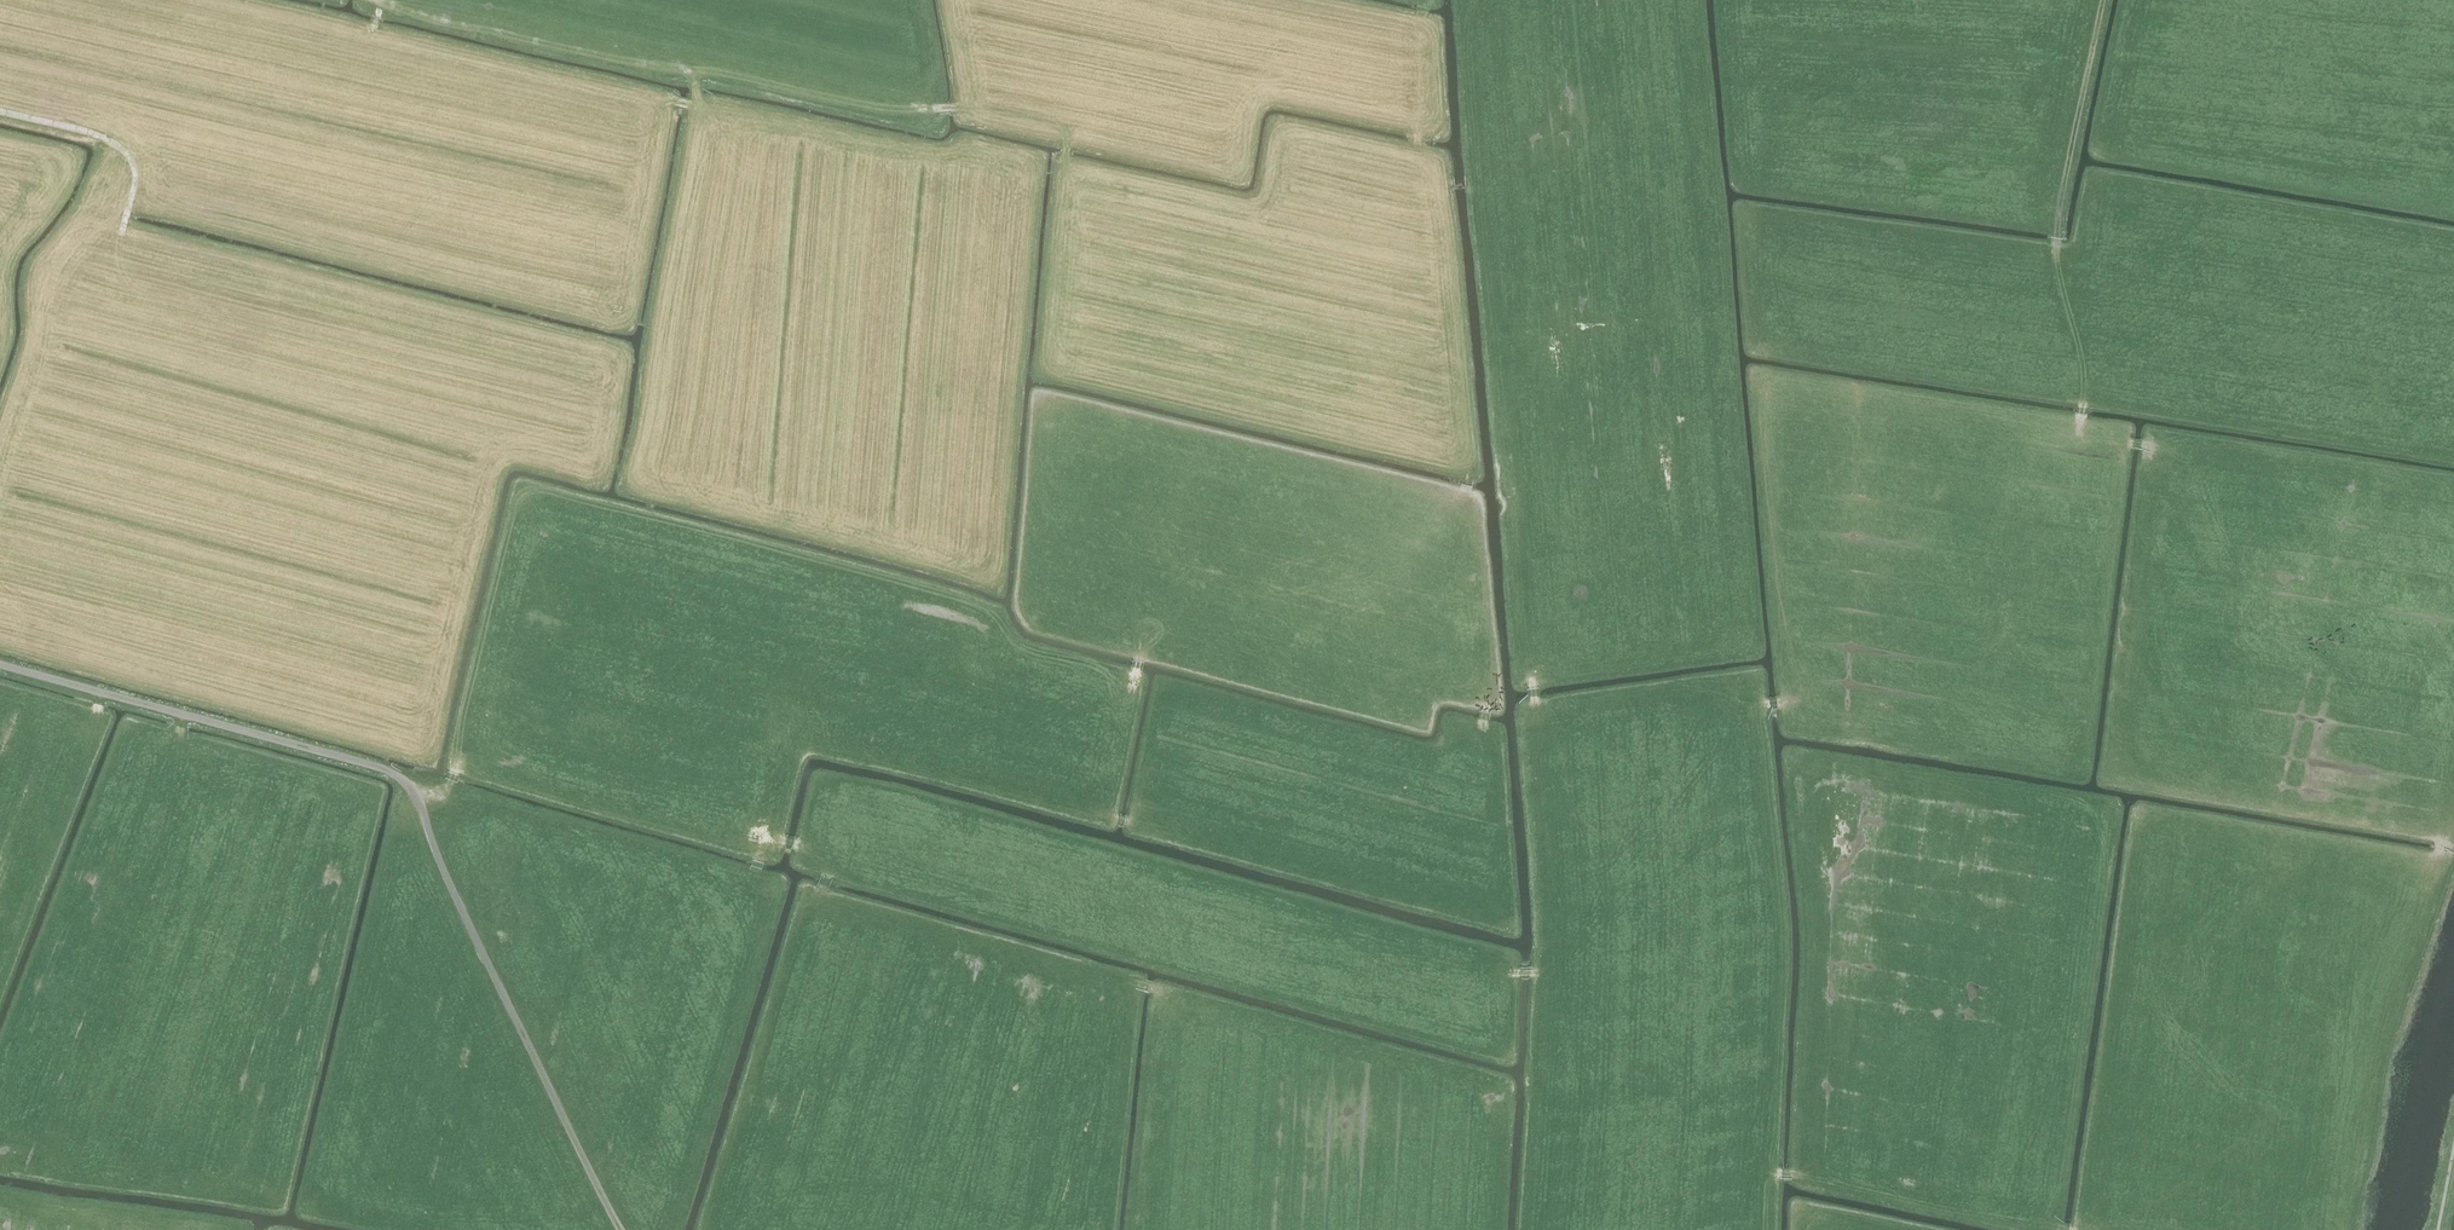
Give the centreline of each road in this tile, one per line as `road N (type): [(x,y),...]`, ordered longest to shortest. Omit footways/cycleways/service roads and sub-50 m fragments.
road 1 (track): [(621,1229),(407,782),(376,766),(0,664)]
road 2 (track): [(2105,0),(2055,244)]
road 3 (track): [(122,234),(136,182),(127,154),(86,130),(0,111)]

